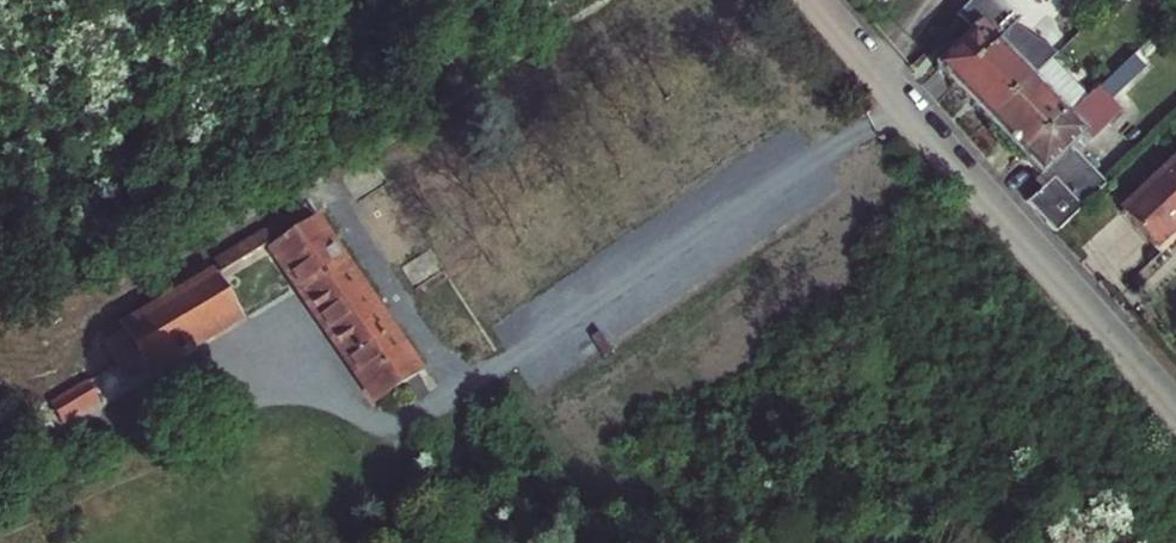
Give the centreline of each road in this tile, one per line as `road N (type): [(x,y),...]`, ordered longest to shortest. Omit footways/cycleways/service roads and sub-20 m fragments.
road 1 (residential): [(1175,411),(816,0)]

